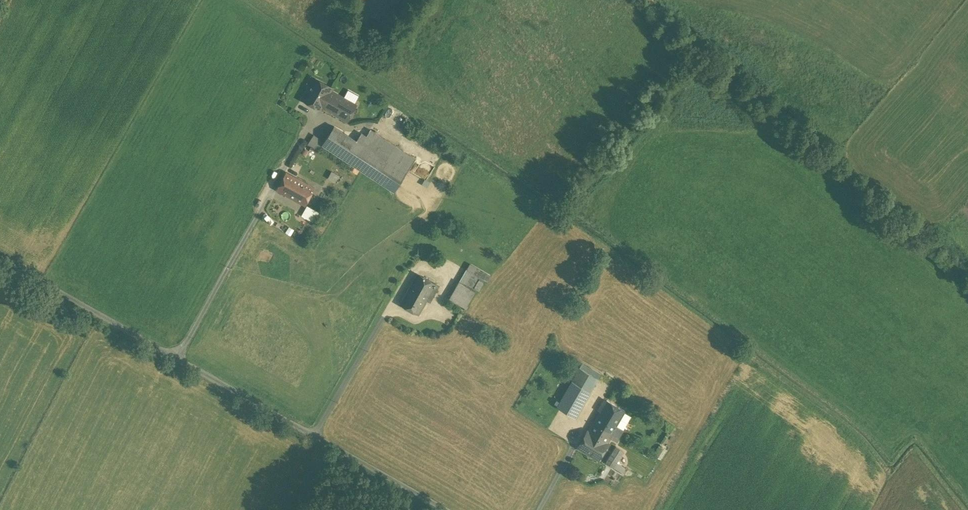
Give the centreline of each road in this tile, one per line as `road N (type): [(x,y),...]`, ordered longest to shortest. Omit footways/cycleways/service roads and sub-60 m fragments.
road 1 (residential): [(449,509),(0,258)]
road 2 (track): [(967,273),(645,0)]

